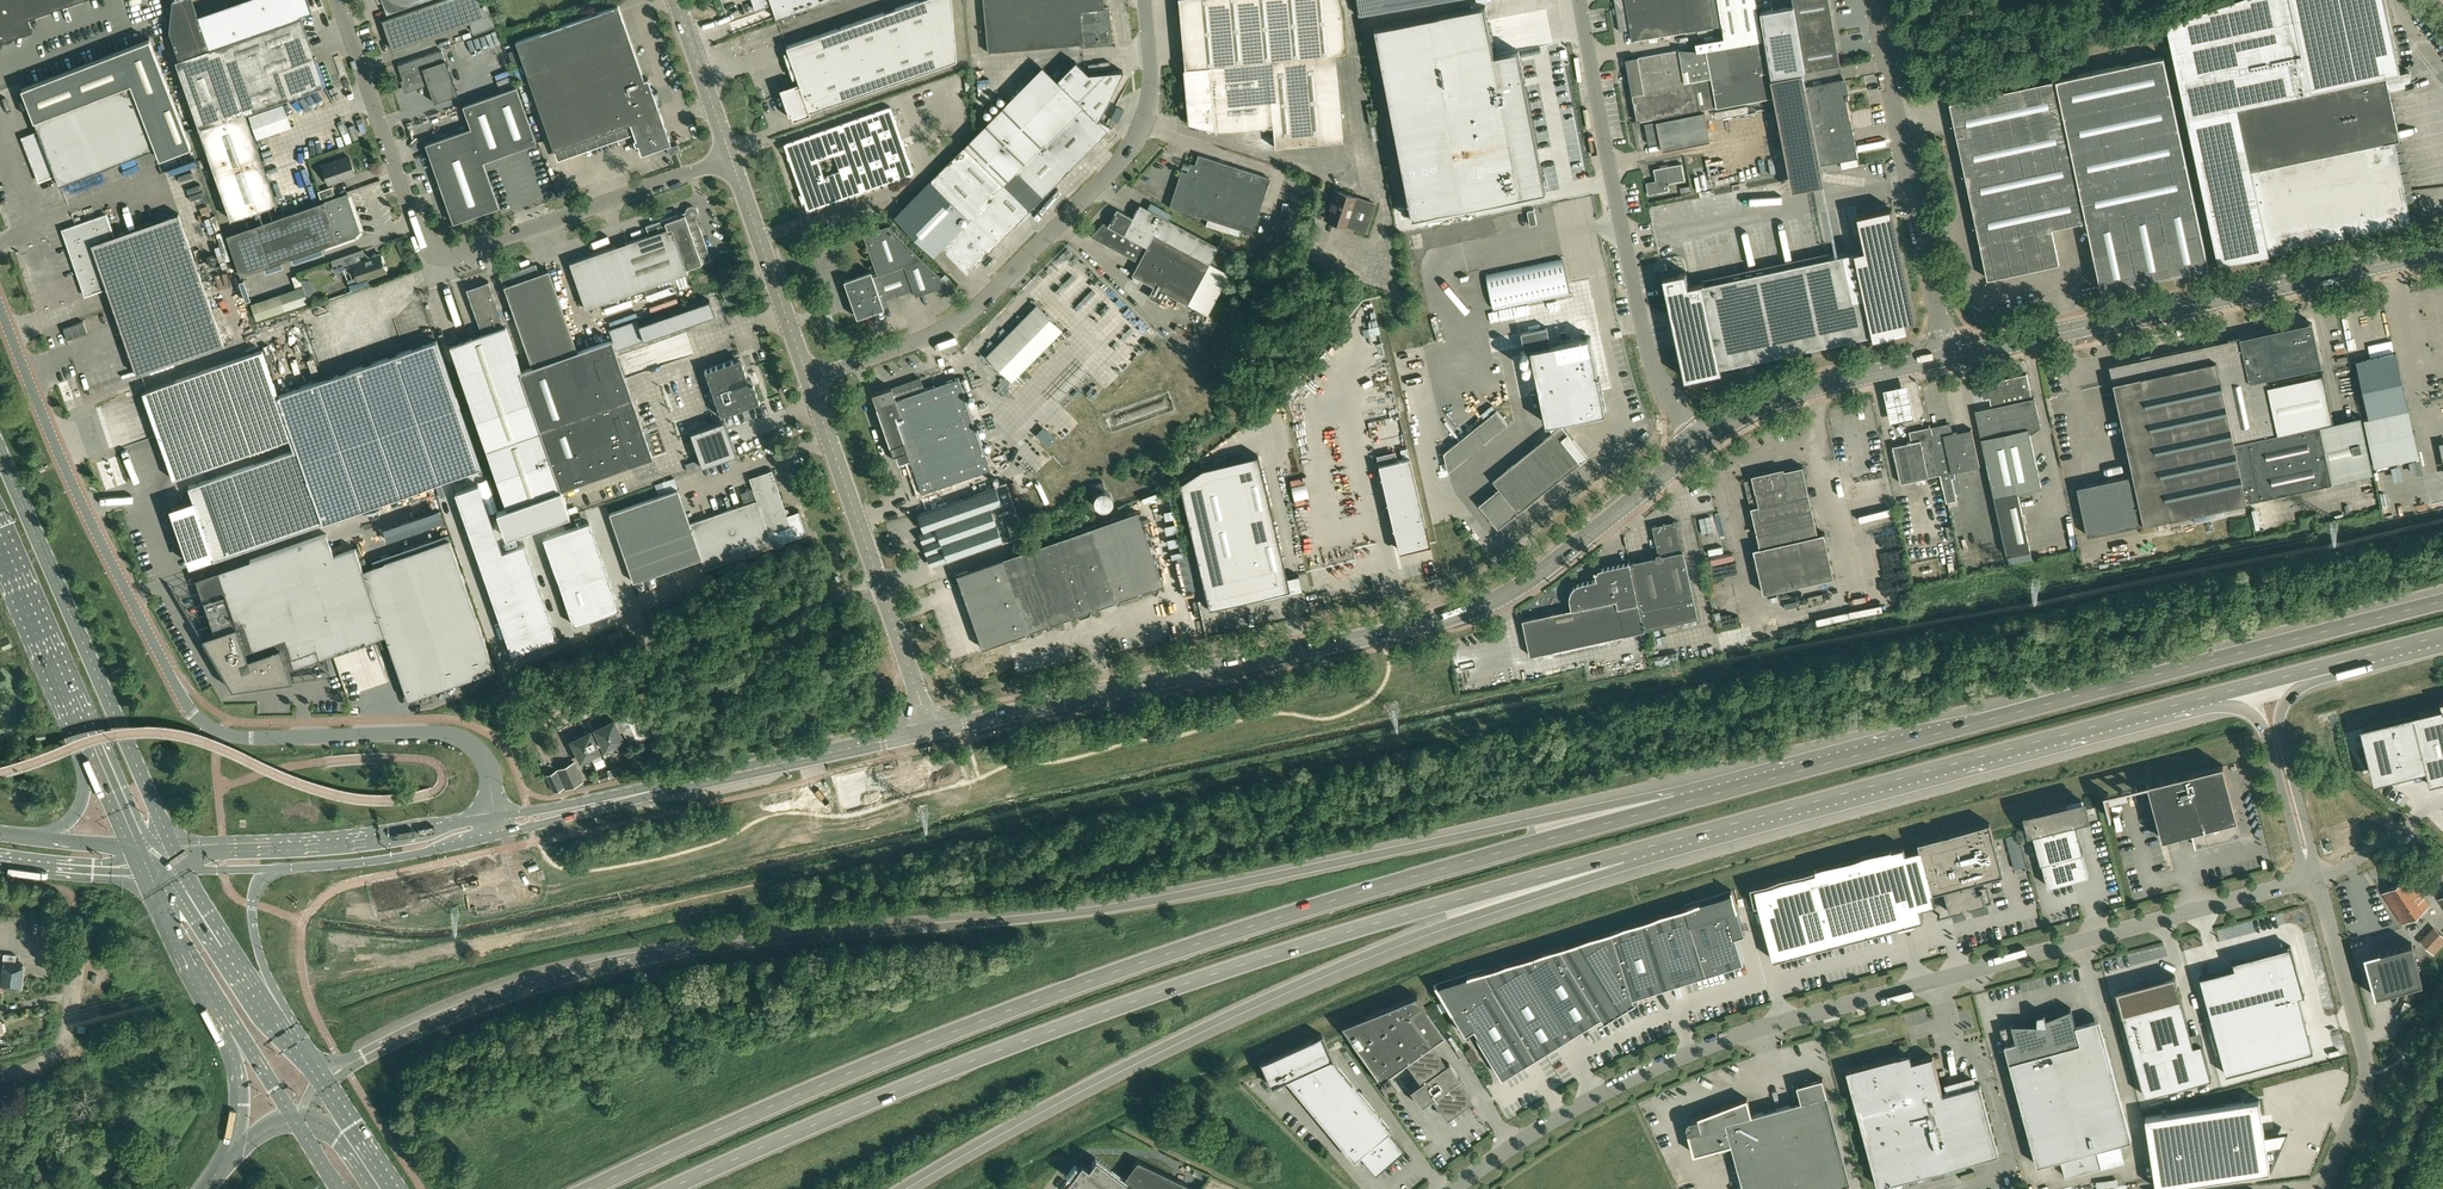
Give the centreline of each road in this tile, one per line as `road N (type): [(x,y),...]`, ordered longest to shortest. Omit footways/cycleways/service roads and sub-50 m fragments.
road 1 (track): [(2442,517),(1570,695),(301,973)]
road 2 (trunk): [(1675,804),(1534,820),(1115,909),(790,939),(609,966),(450,1015),(321,1084)]
road 3 (trunk): [(1675,804),(1445,866),(1054,995),(756,1113),(594,1188)]
road 4 (trunk): [(674,1188),(1093,1016),(1621,854)]
road 5 (unclassified): [(1452,1188),(1589,1099),(1693,1052),(2314,878)]
road 6 (tertiary): [(929,732),(1474,609),(1525,582),(1700,445)]
road 7 (trunk): [(2442,602),(1675,804)]
road 8 (trunk): [(903,1188),(1016,1122),(1332,968),(1621,854)]
road 9 (trunk): [(1621,854),(2225,692)]
road 10 (unclassified): [(731,158),(474,249),(432,251),(415,223),(336,0)]
road 11 (unclassified): [(1143,0),(1151,82),(1126,154),(956,322),(809,380)]
road 12 (tertiary): [(1947,354),(2442,249)]
road 13 (unclassified): [(1700,445),(1650,364),(1578,0)]
road 14 (primary): [(172,847),(0,454)]
road 15 (unclassified): [(172,679),(66,468),(0,307)]
road 16 (residential): [(528,732),(695,642),(881,588)]
road 17 (unclassified): [(1947,354),(1878,0)]
road 18 (unclassified): [(495,817),(484,764),(457,739),(221,733)]
road 19 (unclassified): [(2314,878),(2365,1079),(2321,1188)]
road 20 (tertiary): [(495,817),(312,841),(172,847)]
road 21 (tertiary): [(497,836),(774,766)]
road 22 (tertiary): [(774,766),(495,817)]
road 23 (tertiary): [(1700,445),(1762,406),(1947,354)]
road 24 (trunk): [(2314,878),(2280,718),(2289,698),(2328,665)]
road 25 (tertiary): [(809,380),(731,158)]
road 26 (tertiary): [(275,869),(366,862),(497,836)]
road 27 (tertiary): [(881,588),(809,380)]
road 28 (trunk): [(2225,692),(2261,724),(2314,878)]
road 29 (primary): [(0,532),(72,713)]
road 30 (primary): [(288,1035),(185,872)]
road 31 (primary): [(288,1035),(254,925),(258,889),(275,869)]
road 32 (tertiary): [(731,158),(676,0)]
road 33 (primary): [(141,872),(226,1013)]
road 34 (tertiary): [(774,766),(929,732)]
road 35 (trunk): [(226,1013),(239,1104),(224,1166)]
road 36 (unclassified): [(0,1077),(36,1068),(62,1044),(78,963)]
road 37 (tertiary): [(929,732),(881,588)]
road 38 (primary): [(72,713),(85,793),(73,818),(39,839)]
road 39 (primary): [(72,713),(131,848)]
road 40 (tertiary): [(0,860),(141,872)]
road 41 (unclassified): [(2314,878),(2348,865),(2422,814)]
road 42 (primary): [(226,1013),(293,1118)]

